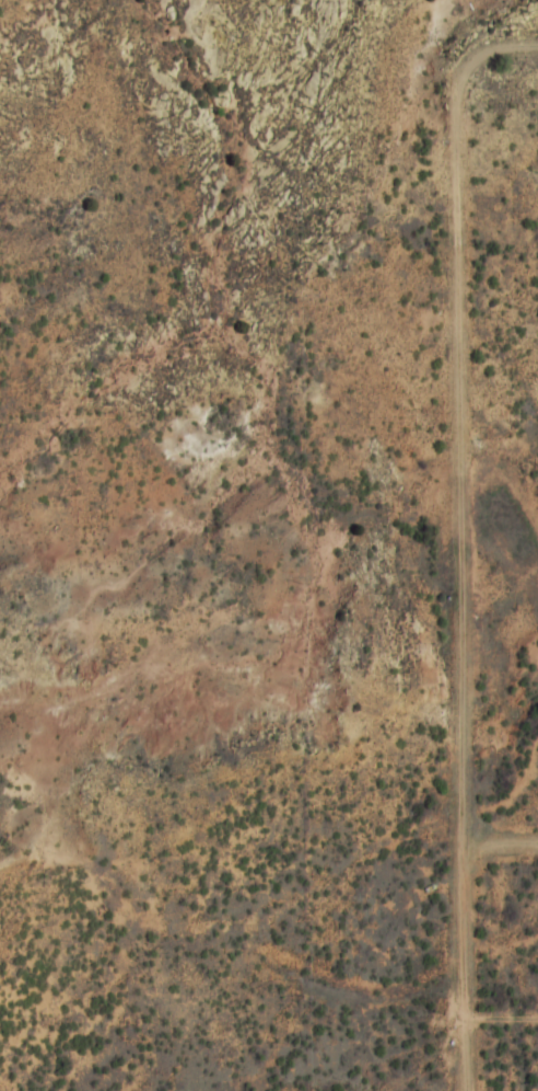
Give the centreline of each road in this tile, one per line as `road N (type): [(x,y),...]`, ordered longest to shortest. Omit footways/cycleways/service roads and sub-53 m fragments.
road 1 (track): [(466,1090),(456,89)]

